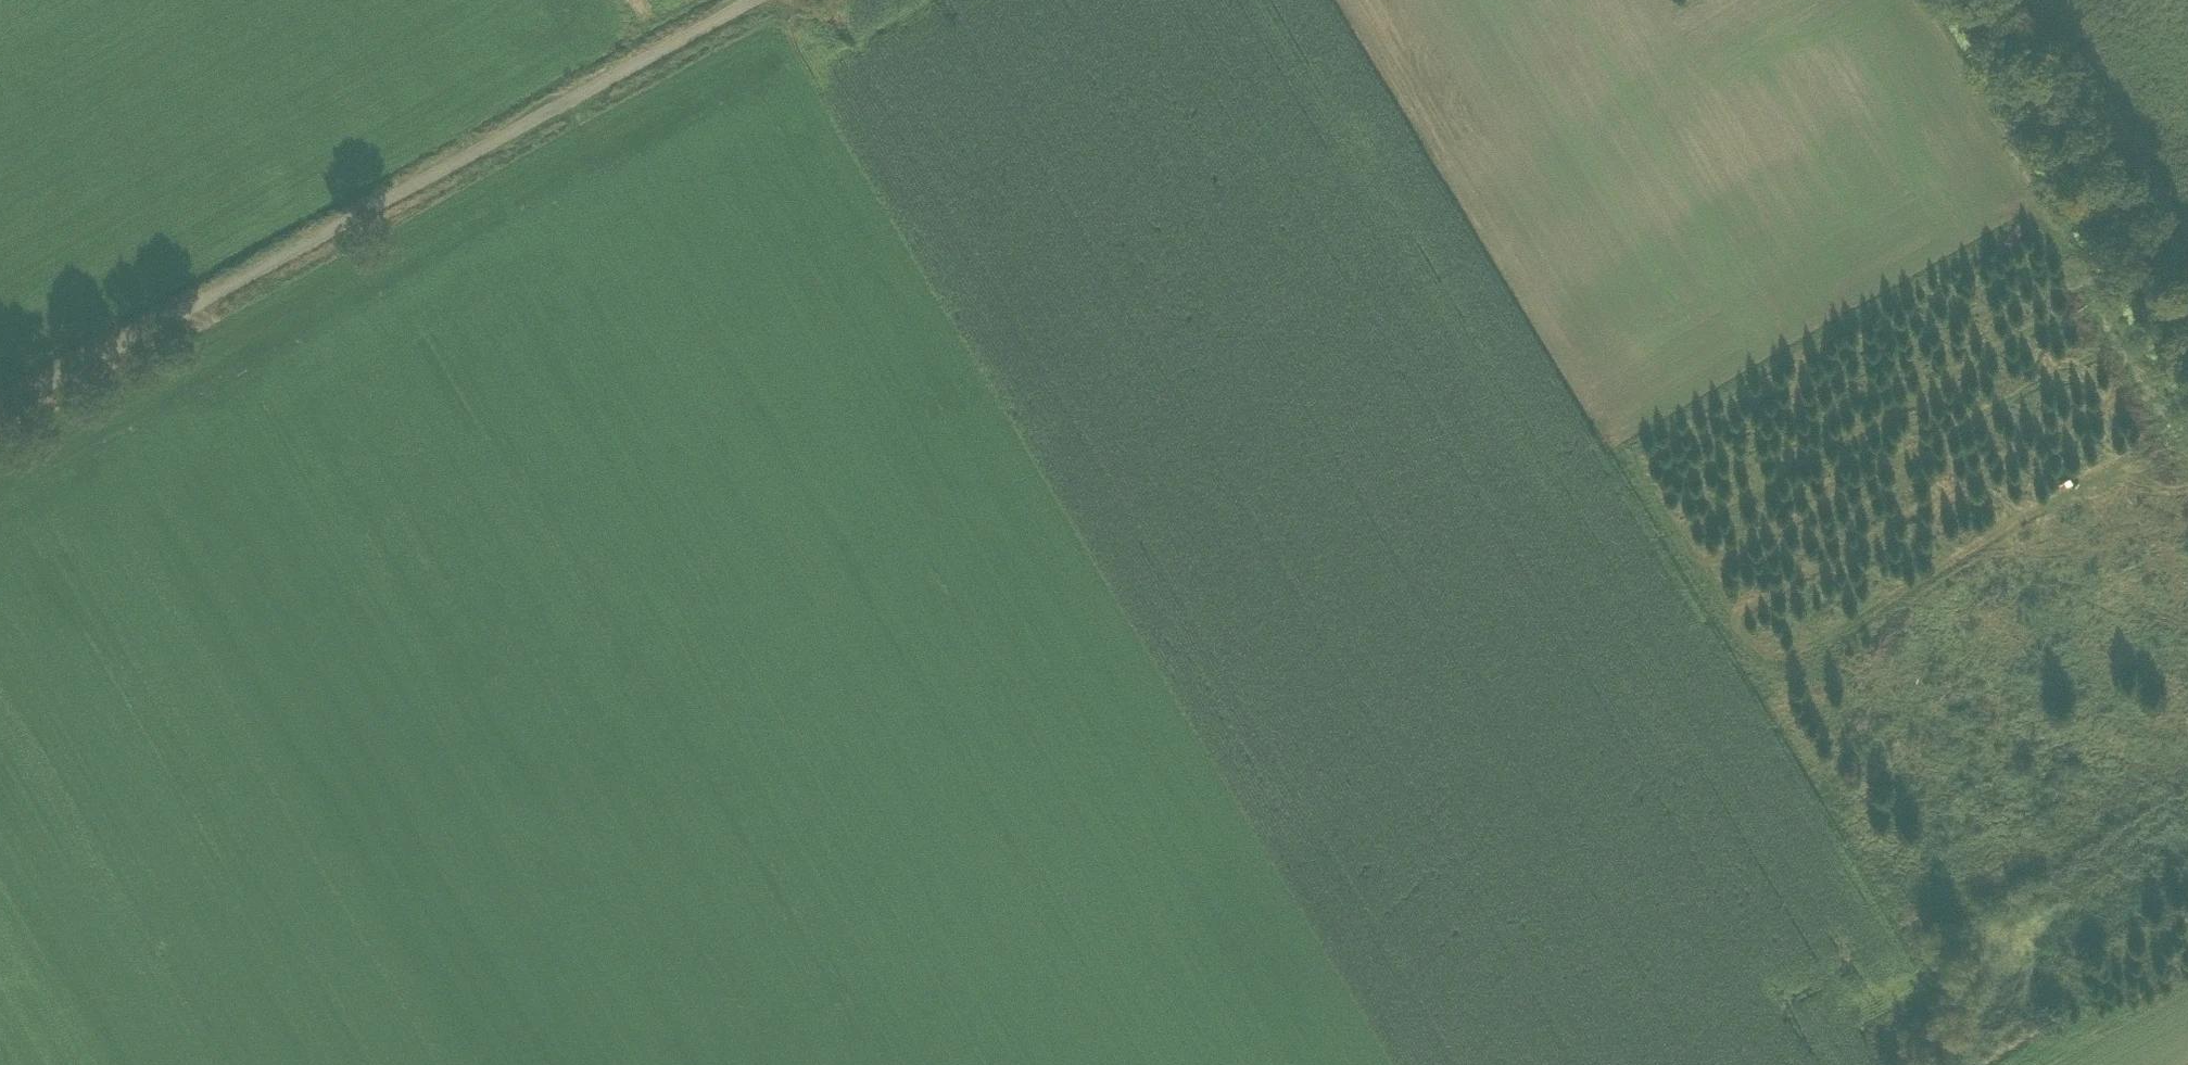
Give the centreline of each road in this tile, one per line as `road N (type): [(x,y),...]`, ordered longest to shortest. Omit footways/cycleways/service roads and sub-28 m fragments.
road 1 (unclassified): [(0,409),(748,0)]
road 2 (track): [(1985,0),(2187,326)]

